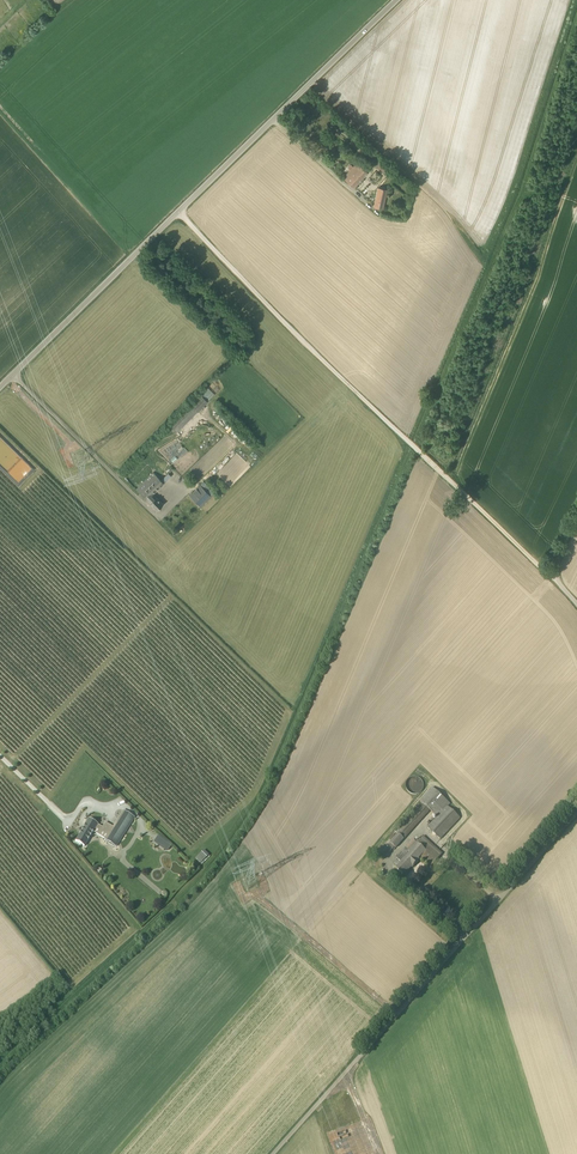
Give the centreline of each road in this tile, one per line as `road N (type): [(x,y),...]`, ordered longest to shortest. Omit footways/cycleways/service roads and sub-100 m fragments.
road 1 (unclassified): [(0,389),(394,0)]
road 2 (track): [(551,576),(179,212)]
road 3 (unclassified): [(271,1153),(576,813)]

